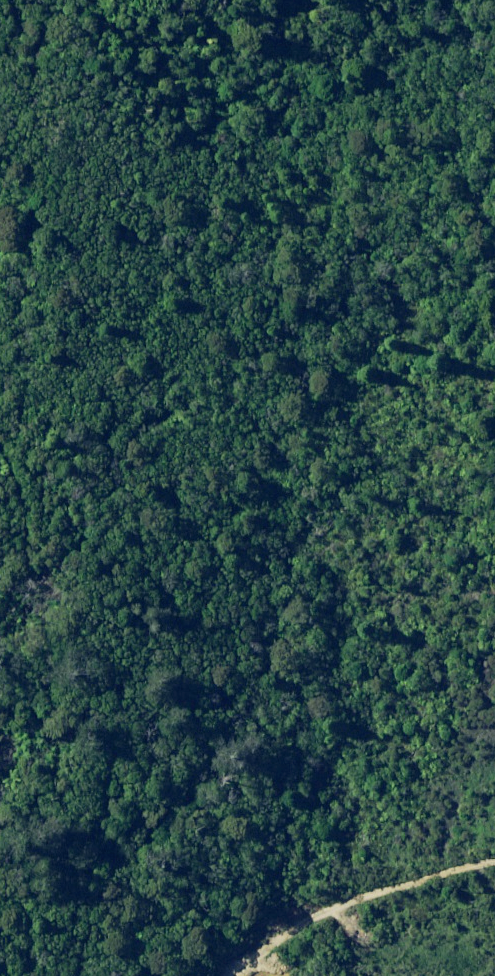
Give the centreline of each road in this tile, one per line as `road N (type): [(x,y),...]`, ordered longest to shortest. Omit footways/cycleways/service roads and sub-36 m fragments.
road 1 (track): [(0,308),(64,444),(73,526),(56,694),(0,821)]
road 2 (track): [(230,975),(270,943),(344,903),(494,865)]
road 3 (track): [(101,0),(88,33),(0,140)]

